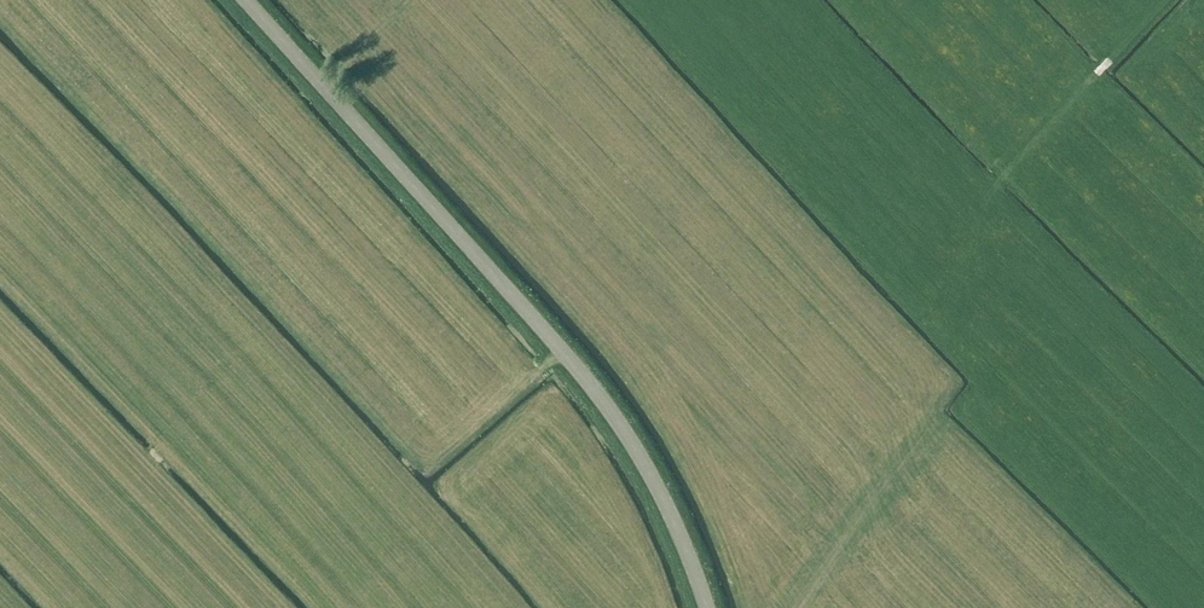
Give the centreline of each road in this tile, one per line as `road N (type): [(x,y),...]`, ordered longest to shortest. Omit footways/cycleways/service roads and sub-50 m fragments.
road 1 (tertiary): [(706,607),(671,507),(615,411),(249,0)]

